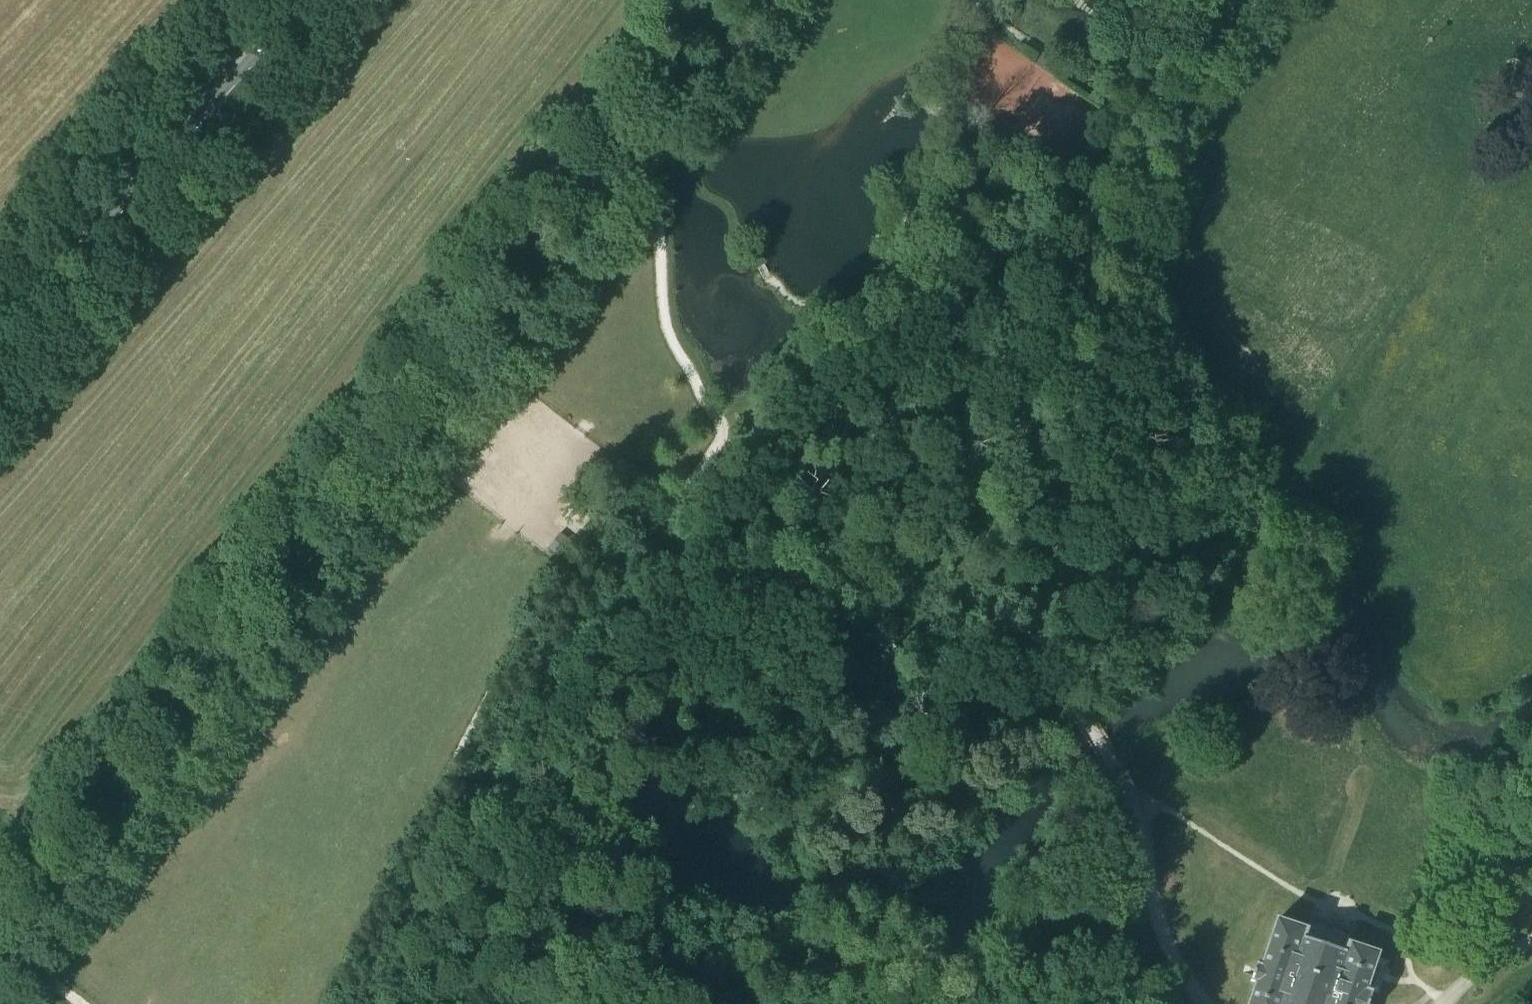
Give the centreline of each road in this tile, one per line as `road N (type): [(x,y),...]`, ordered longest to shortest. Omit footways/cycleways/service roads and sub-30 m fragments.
road 1 (tertiary): [(299,0),(0,337)]

